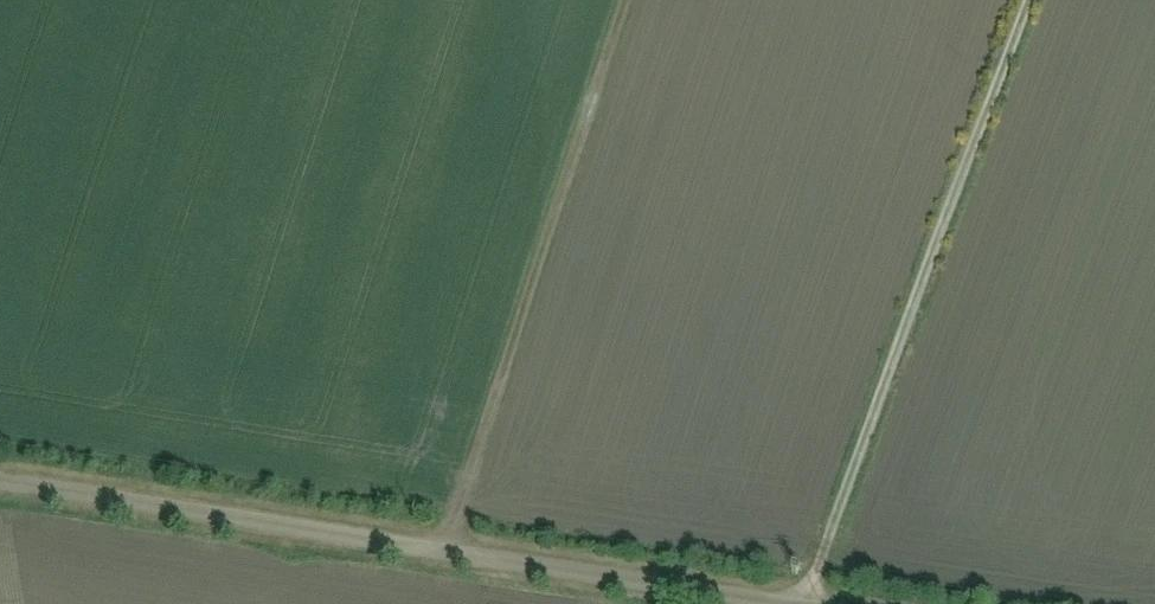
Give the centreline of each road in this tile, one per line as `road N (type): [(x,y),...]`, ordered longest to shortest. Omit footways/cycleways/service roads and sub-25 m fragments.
road 1 (unclassified): [(773,603),(0,481)]
road 2 (track): [(448,552),(629,0)]

